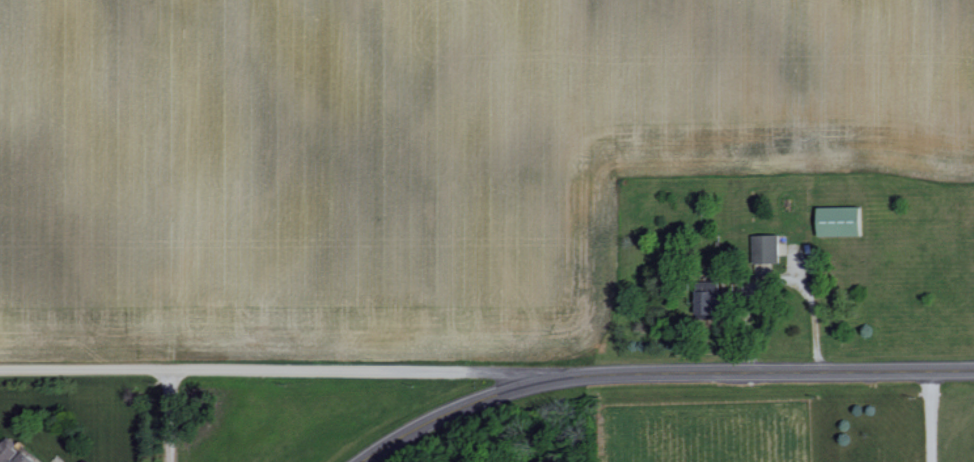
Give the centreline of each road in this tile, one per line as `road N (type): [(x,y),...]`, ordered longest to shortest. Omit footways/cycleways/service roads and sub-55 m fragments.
road 1 (secondary): [(371,461),(462,413),(553,386),(973,373)]
road 2 (residential): [(0,367),(599,380)]

